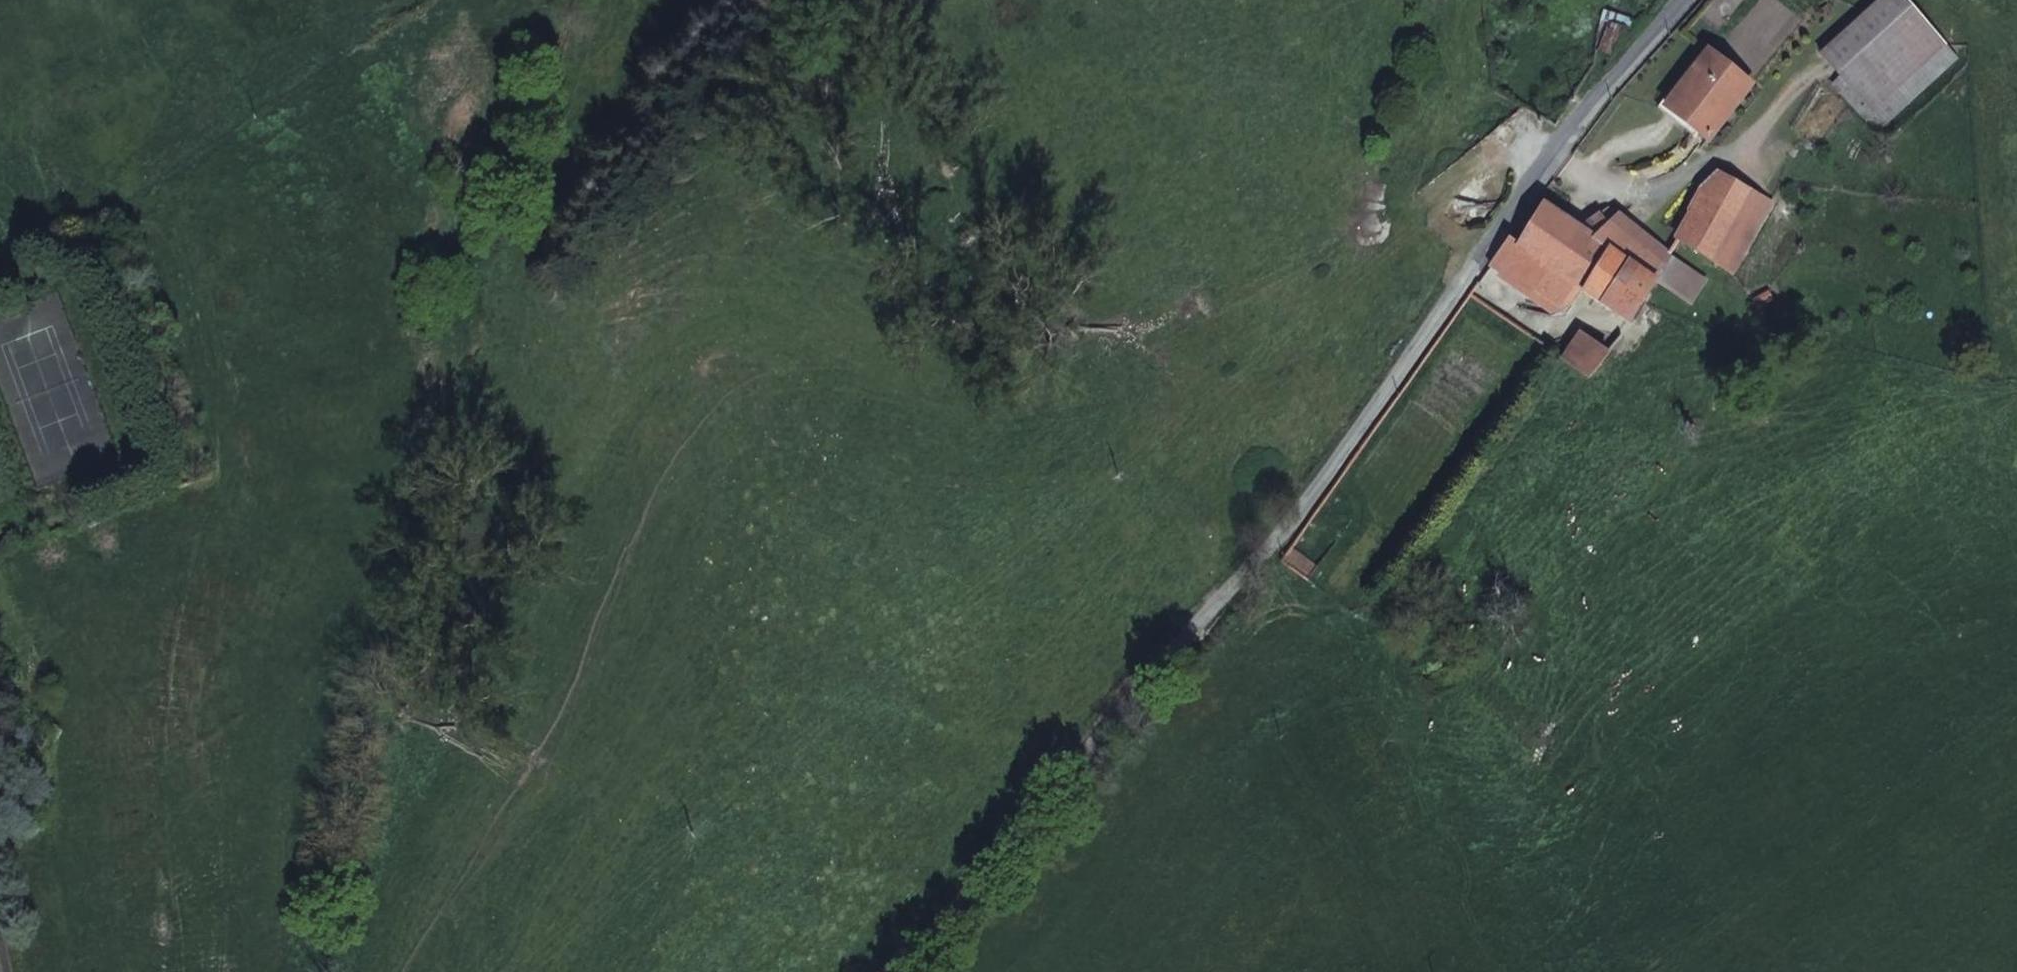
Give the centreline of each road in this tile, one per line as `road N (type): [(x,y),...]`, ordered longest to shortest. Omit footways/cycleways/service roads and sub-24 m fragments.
road 1 (residential): [(1675,0),(1569,145),(879,971)]

